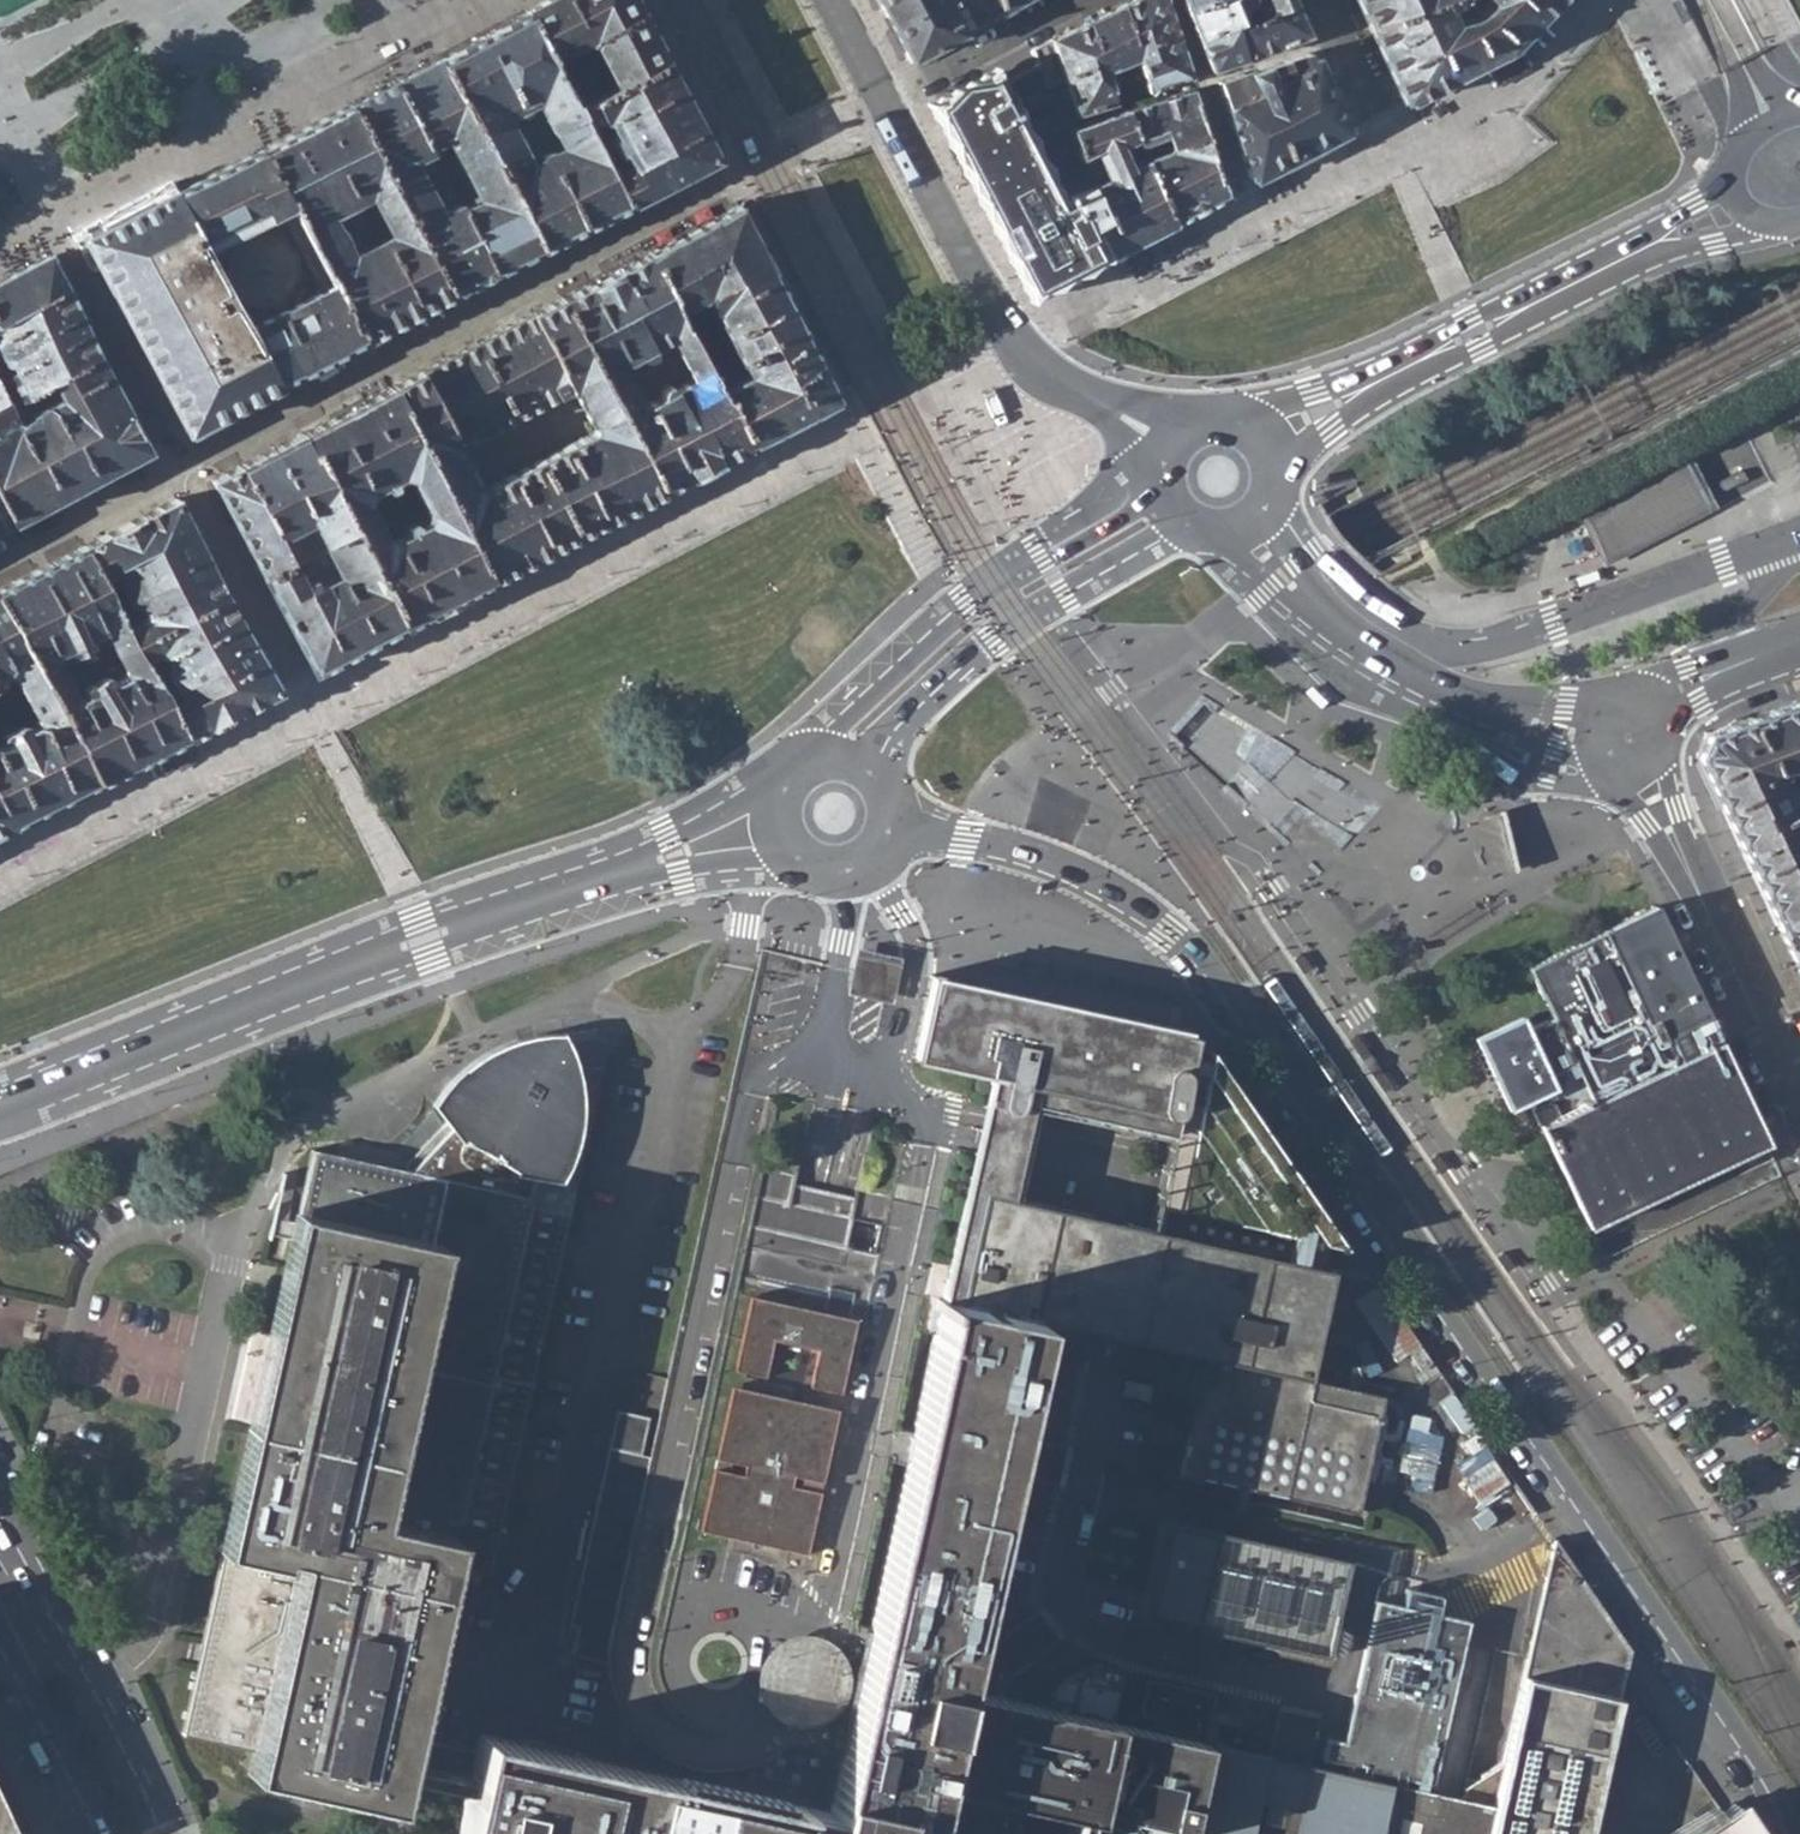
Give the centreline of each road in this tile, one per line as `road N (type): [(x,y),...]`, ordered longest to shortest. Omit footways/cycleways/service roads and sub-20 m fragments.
road 1 (secondary): [(895,831),(1012,845),(1129,897),(1173,932),(1799,1825)]
road 2 (secondary): [(0,1098),(250,996),(532,901)]
road 3 (secondary): [(1157,483),(1138,504),(1018,562),(964,600),(869,687),(803,765)]
road 4 (residential): [(832,0),(995,316),(1051,375)]
road 5 (secondary): [(887,785),(895,730),(948,672),(1071,587),(1190,531)]
road 6 (secondary): [(1265,523),(1348,629),(1435,688),(1510,714),(1590,727)]
road 7 (secondary): [(162,1833),(121,1746),(0,1536)]
road 8 (secondary): [(787,780),(568,870),(532,901)]
road 9 (secondary): [(532,901),(577,903),(717,871),(801,868)]
road 10 (secondary): [(1799,1114),(1702,897)]
road 11 (secondary): [(0,1641),(100,1833)]
road 12 (secondary): [(1667,242),(1475,332)]
road 13 (residential): [(1799,633),(1690,663),(1628,696)]
road 14 (residential): [(1200,415),(1051,375)]
road 15 (residential): [(1669,727),(1703,700),(1799,649)]
road 16 (secondary): [(1285,483),(1386,378)]
road 17 (secondary): [(1621,776),(1702,897)]
road 18 (secondary): [(1386,378),(1247,417)]
road 19 (secondary): [(1702,897),(1664,758)]
road 20 (residential): [(1051,375),(1159,459)]

